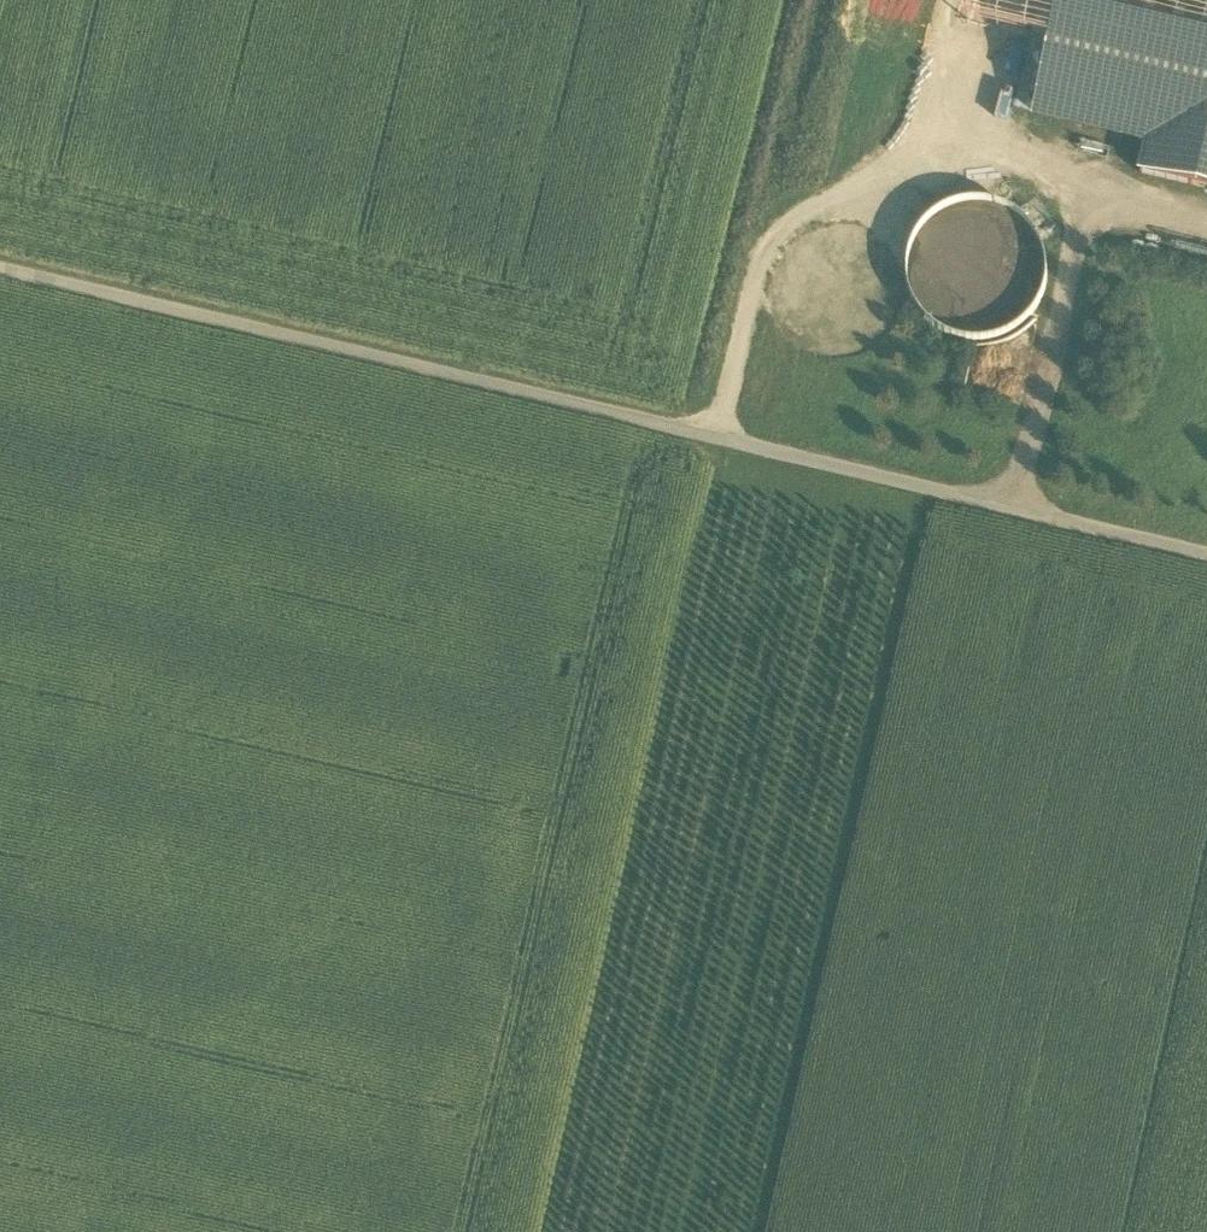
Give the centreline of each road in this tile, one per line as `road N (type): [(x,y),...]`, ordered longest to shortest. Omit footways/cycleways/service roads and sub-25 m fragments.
road 1 (track): [(0,266),(1206,553)]

